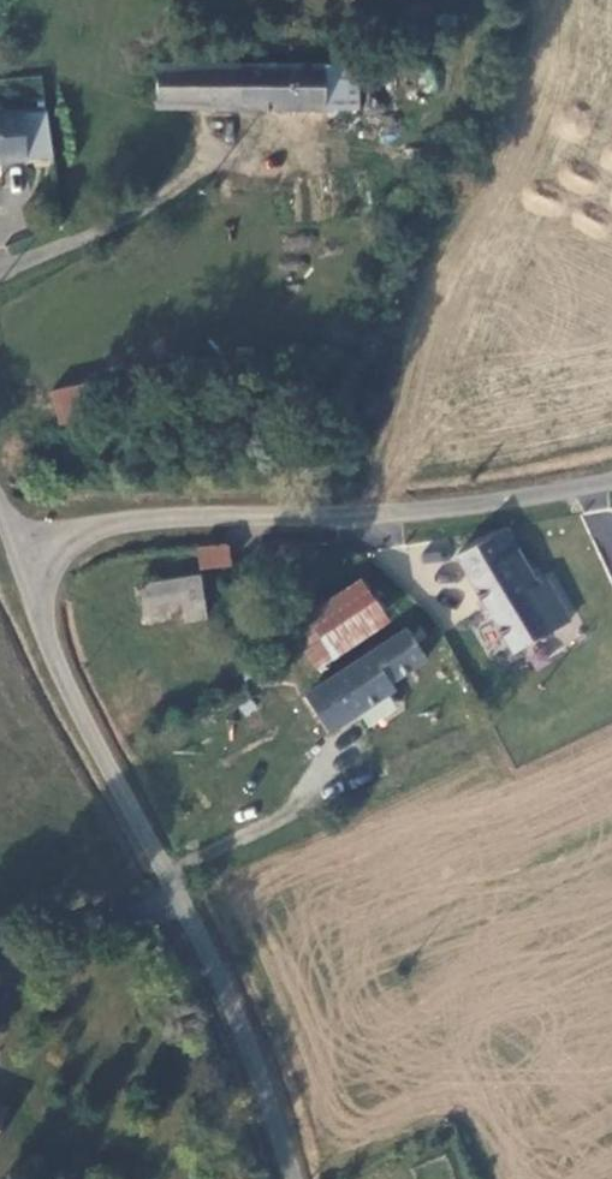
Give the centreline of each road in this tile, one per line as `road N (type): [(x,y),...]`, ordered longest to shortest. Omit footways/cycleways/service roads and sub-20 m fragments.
road 1 (unclassified): [(39,558),(42,624),(54,660),(208,954),(292,1178)]
road 2 (unclassified): [(611,481),(400,512),(123,522),(39,558)]
road 3 (unclassified): [(312,145),(220,157),(137,212),(0,276)]

